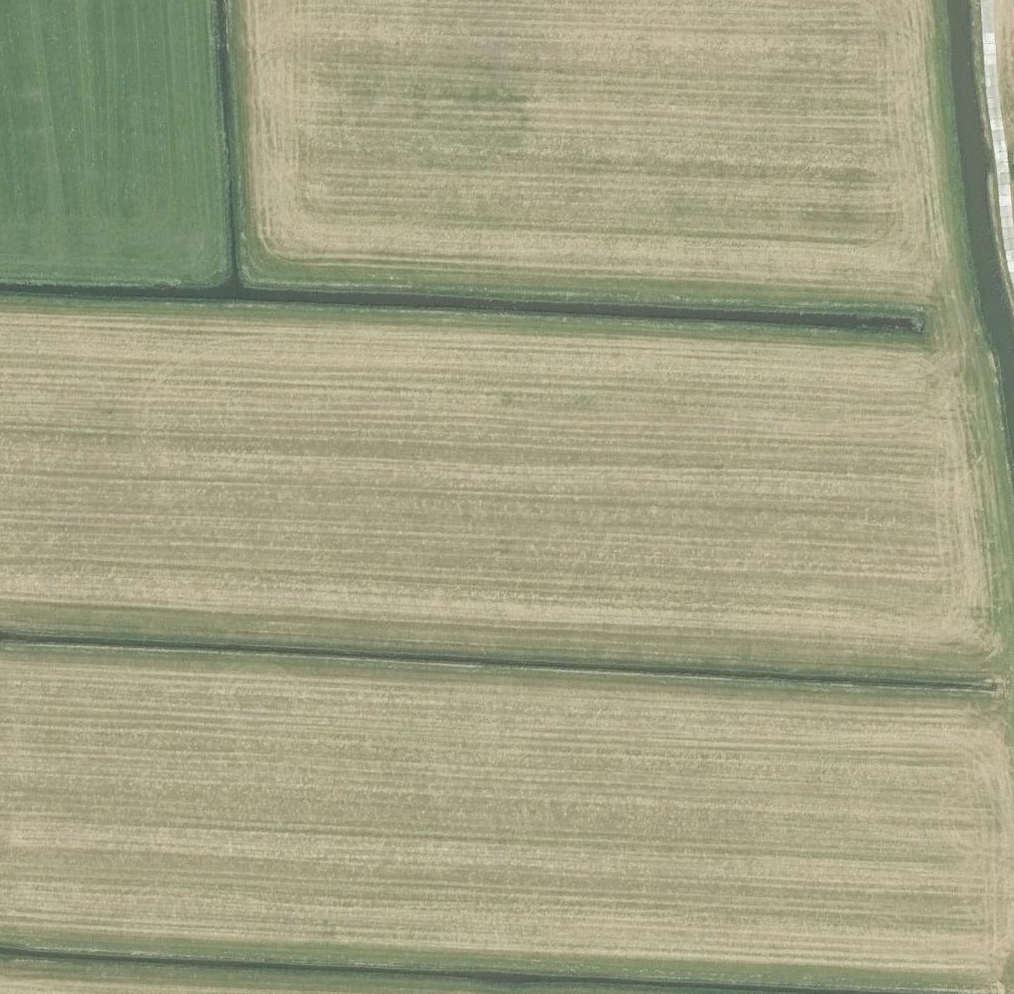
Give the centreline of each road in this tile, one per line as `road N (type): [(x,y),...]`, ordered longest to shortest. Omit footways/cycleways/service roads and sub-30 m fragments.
road 1 (track): [(987,0),(1013,265)]

